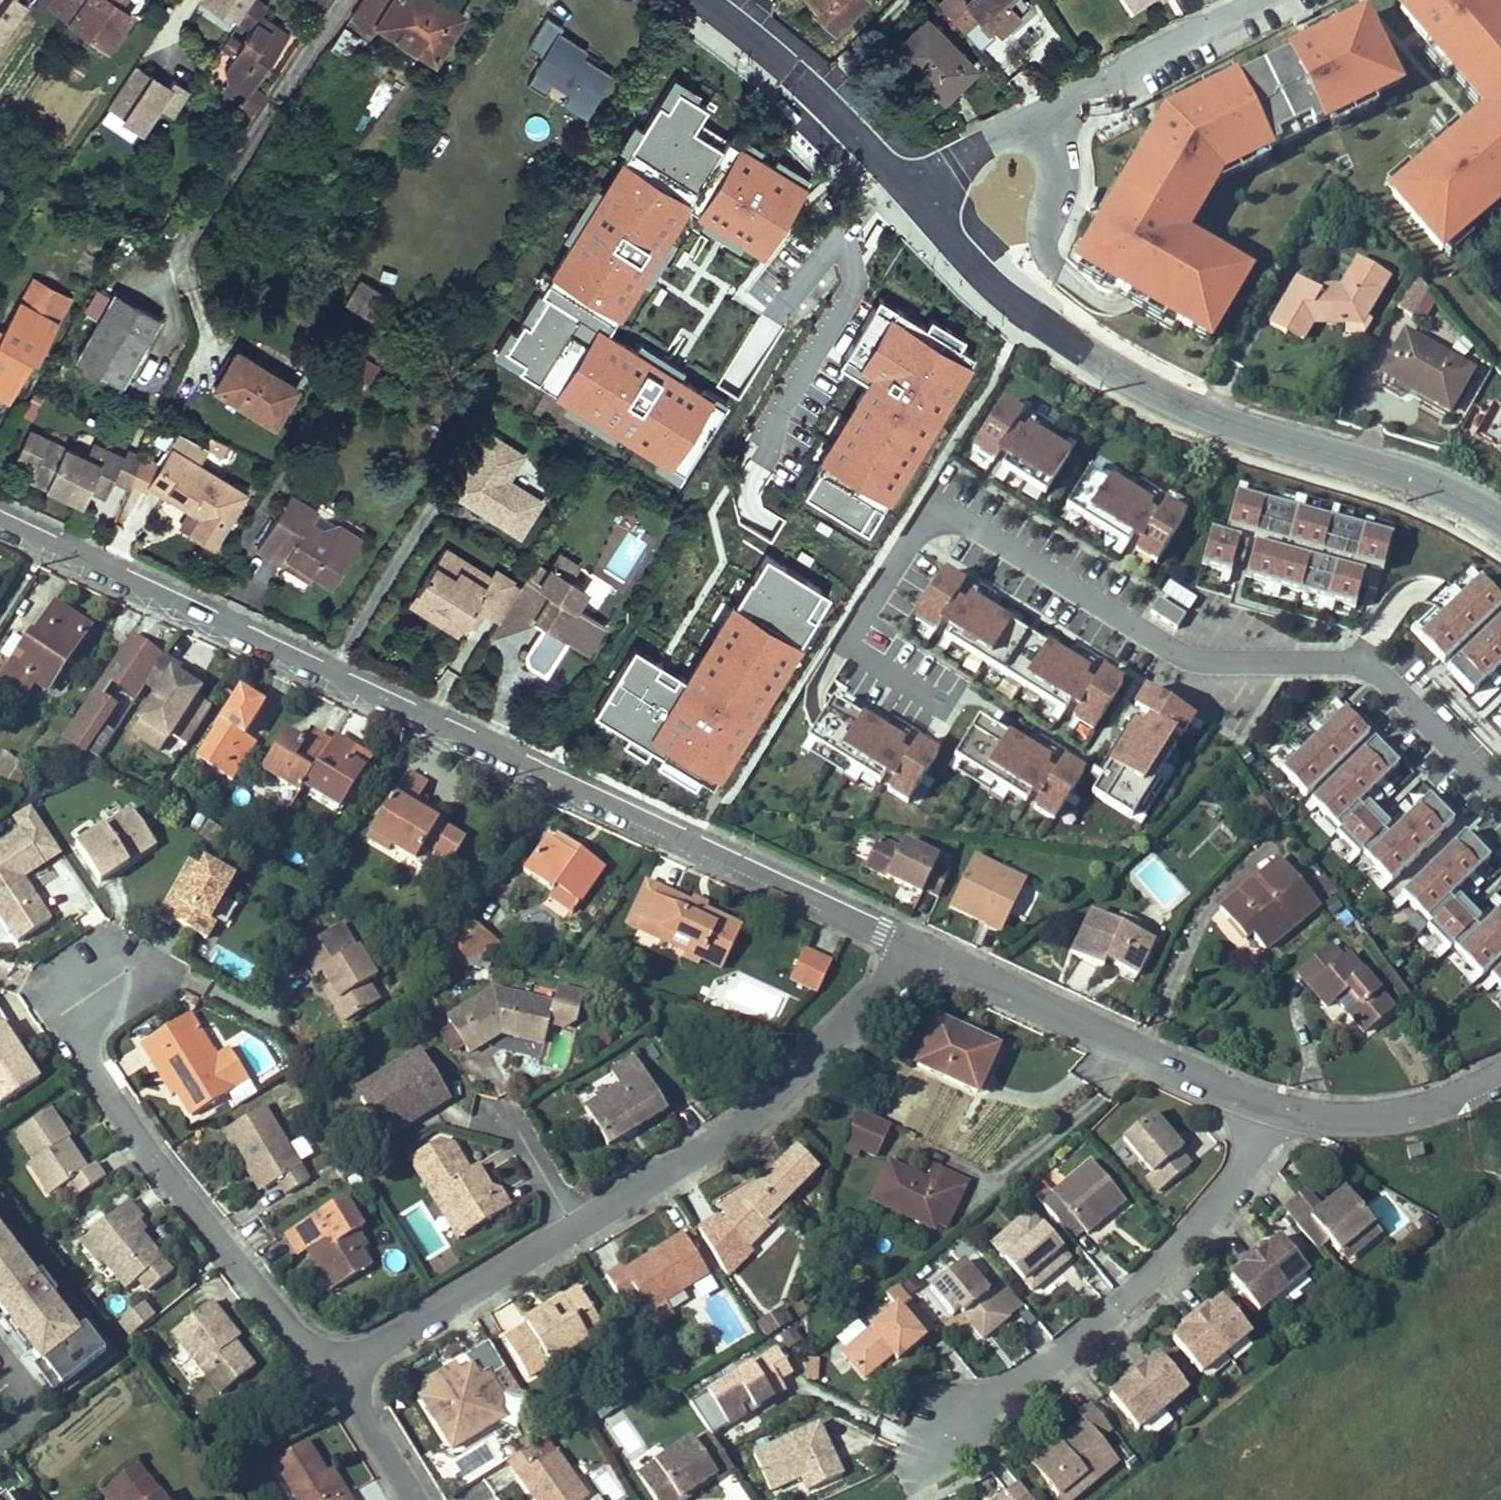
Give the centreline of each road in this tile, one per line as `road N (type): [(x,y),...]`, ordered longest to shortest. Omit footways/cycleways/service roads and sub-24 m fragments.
road 1 (residential): [(0,524),(905,941)]
road 2 (tertiary): [(905,179),(974,258),(1105,368),(1200,413),(1392,474),(1500,524)]
road 3 (residential): [(121,965),(61,1024),(331,1377)]
road 4 (residential): [(959,1444),(1014,1390),(1143,1290),(1235,1190),(1260,1105)]
road 5 (residential): [(578,1225),(779,1099),(832,1049),(905,941)]
road 6 (residential): [(905,179),(1258,0)]
road 7 (residential): [(905,941),(1260,1105)]
road 8 (residential): [(738,471),(873,205),(905,179)]
road 9 (residential): [(331,1377),(578,1225)]
road 10 (tertiary): [(712,0),(793,63),(905,179)]
road 11 (residential): [(1260,1105),(1330,1122),(1401,1115),(1500,1076)]
road 12 (residential): [(331,1377),(413,1499)]
road 13 (residential): [(509,1112),(578,1225)]

